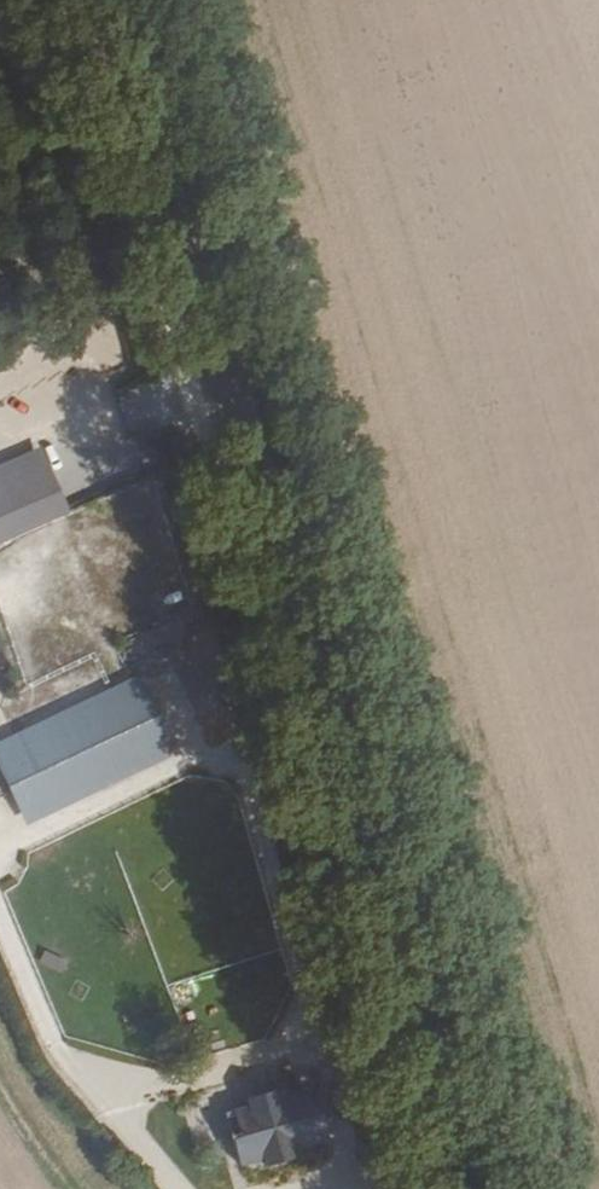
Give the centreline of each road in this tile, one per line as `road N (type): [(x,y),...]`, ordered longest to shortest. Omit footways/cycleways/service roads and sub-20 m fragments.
road 1 (tertiary): [(494,1188),(388,805),(131,0)]

